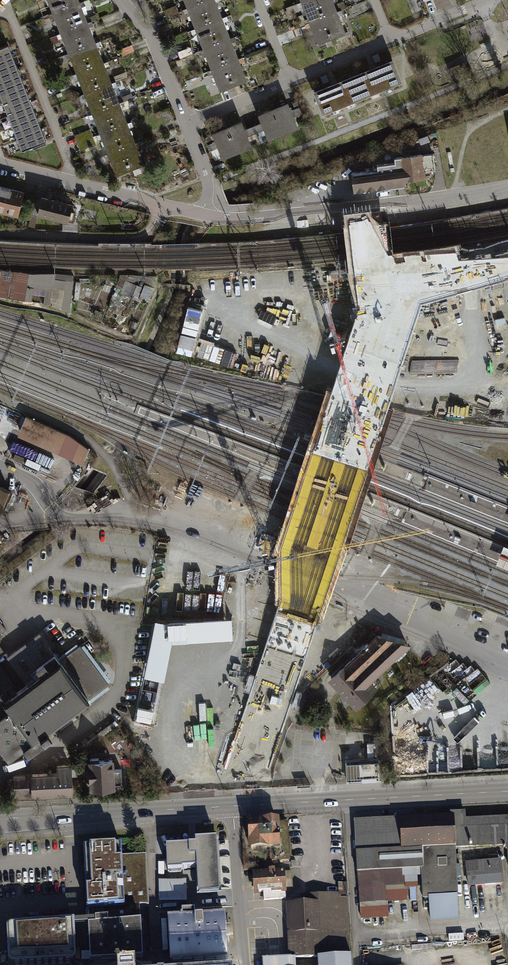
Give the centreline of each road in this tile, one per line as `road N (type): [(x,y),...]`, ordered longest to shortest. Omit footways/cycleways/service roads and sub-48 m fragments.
road 1 (residential): [(207,215),(347,210),(507,188)]
road 2 (primary): [(234,808),(507,792)]
road 3 (primary): [(0,824),(234,808)]
road 4 (residential): [(5,3),(76,183)]
road 5 (residential): [(244,964),(234,808)]
road 6 (residential): [(121,0),(154,40),(186,124)]
road 7 (residential): [(76,183),(207,215)]

